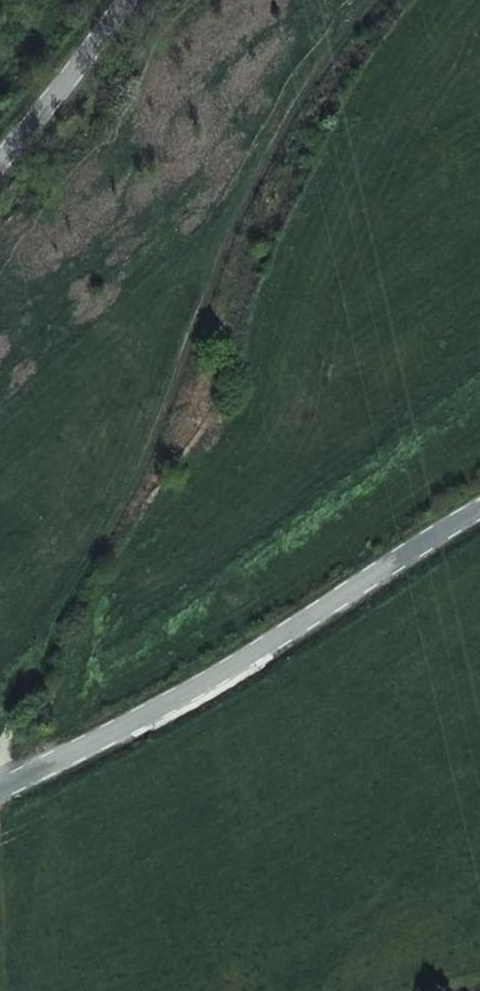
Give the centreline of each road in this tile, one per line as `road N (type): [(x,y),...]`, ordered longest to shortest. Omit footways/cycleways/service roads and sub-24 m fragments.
road 1 (track): [(0,762),(100,538),(188,383),(316,53),(364,0)]
road 2 (unclassified): [(0,784),(231,647),(479,520)]
road 3 (unclassified): [(119,0),(74,74),(0,147)]

